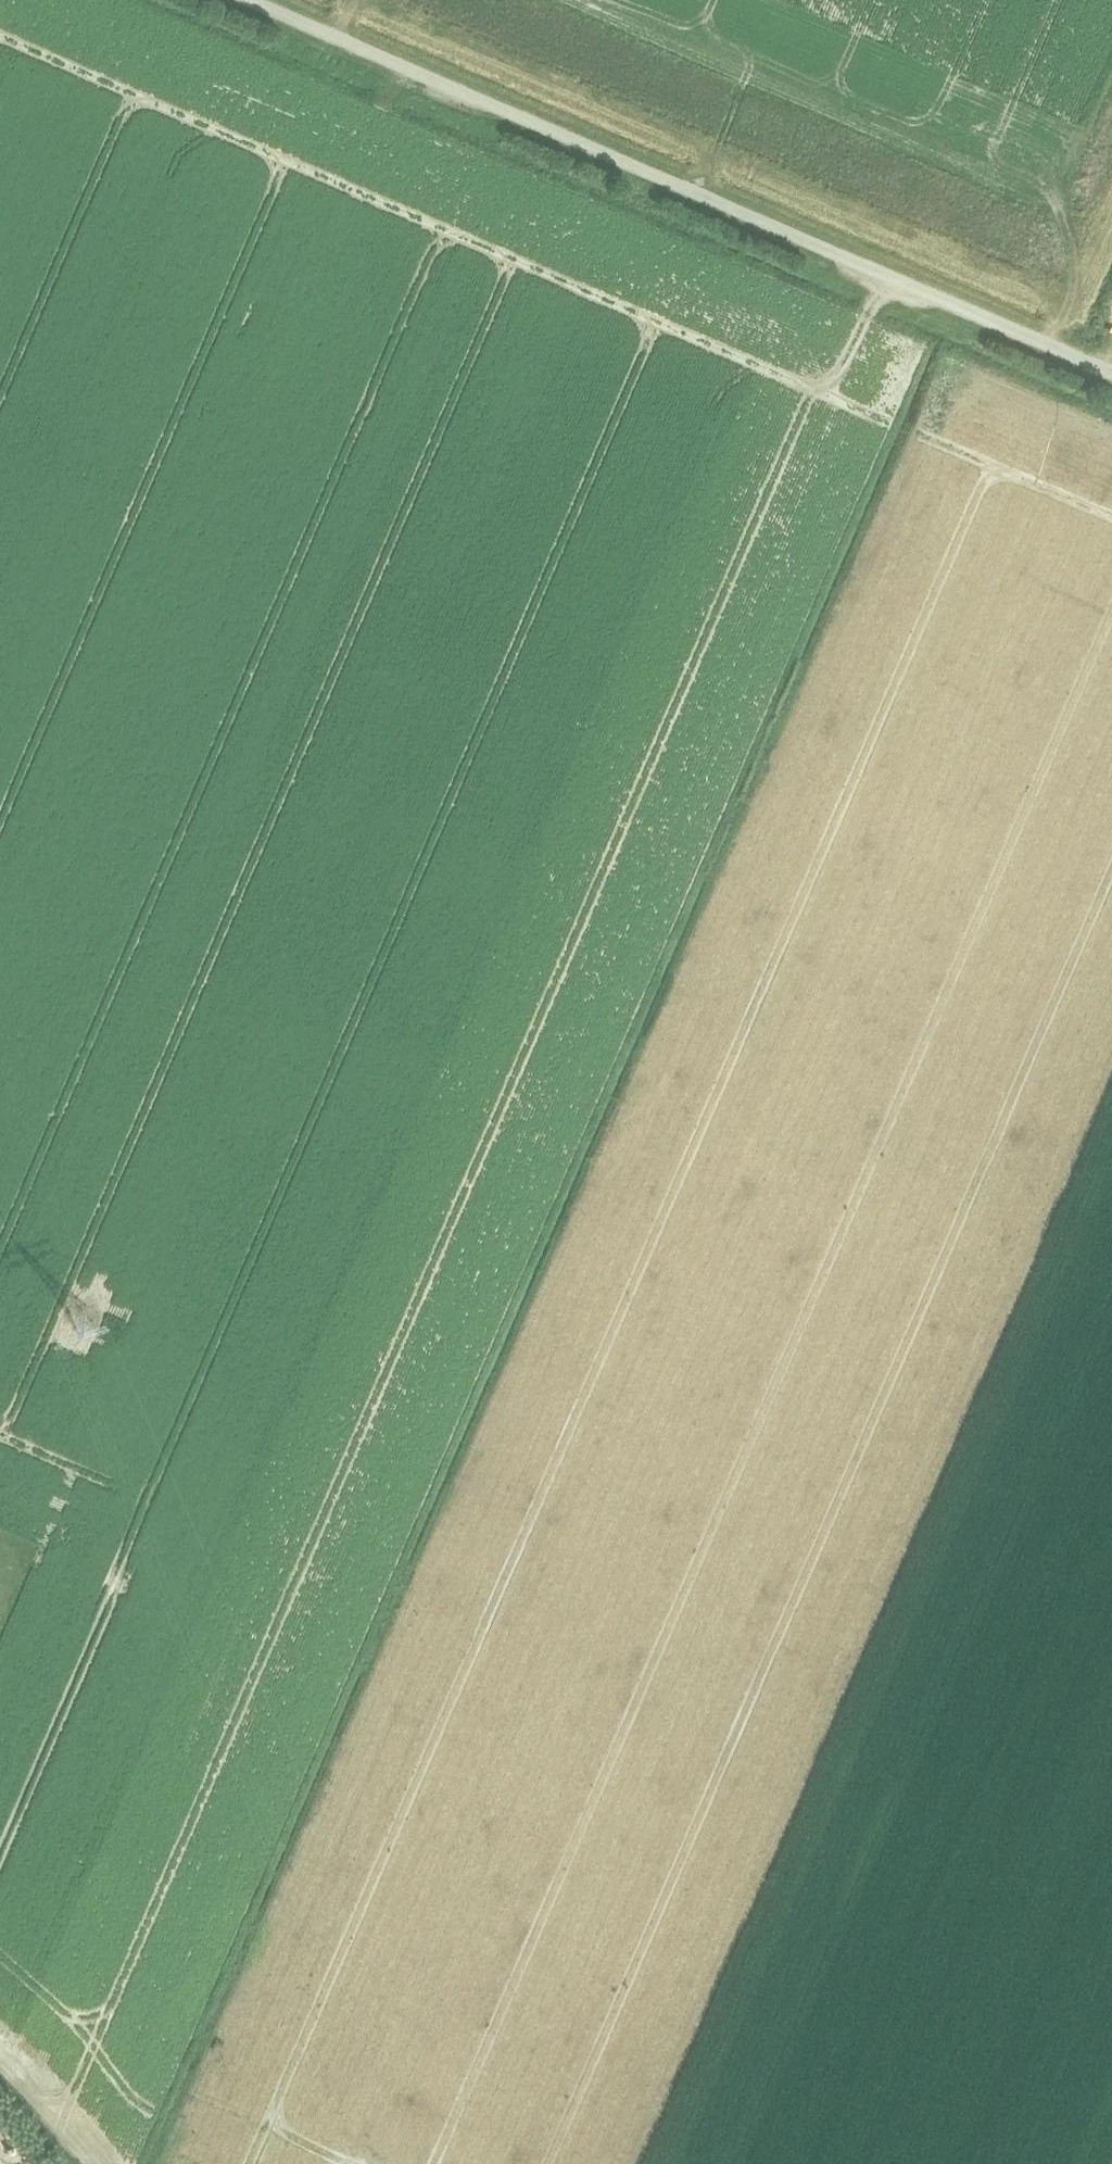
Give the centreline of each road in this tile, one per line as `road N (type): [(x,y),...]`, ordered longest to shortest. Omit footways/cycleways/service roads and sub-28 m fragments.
road 1 (unclassified): [(1111,371),(255,0)]

